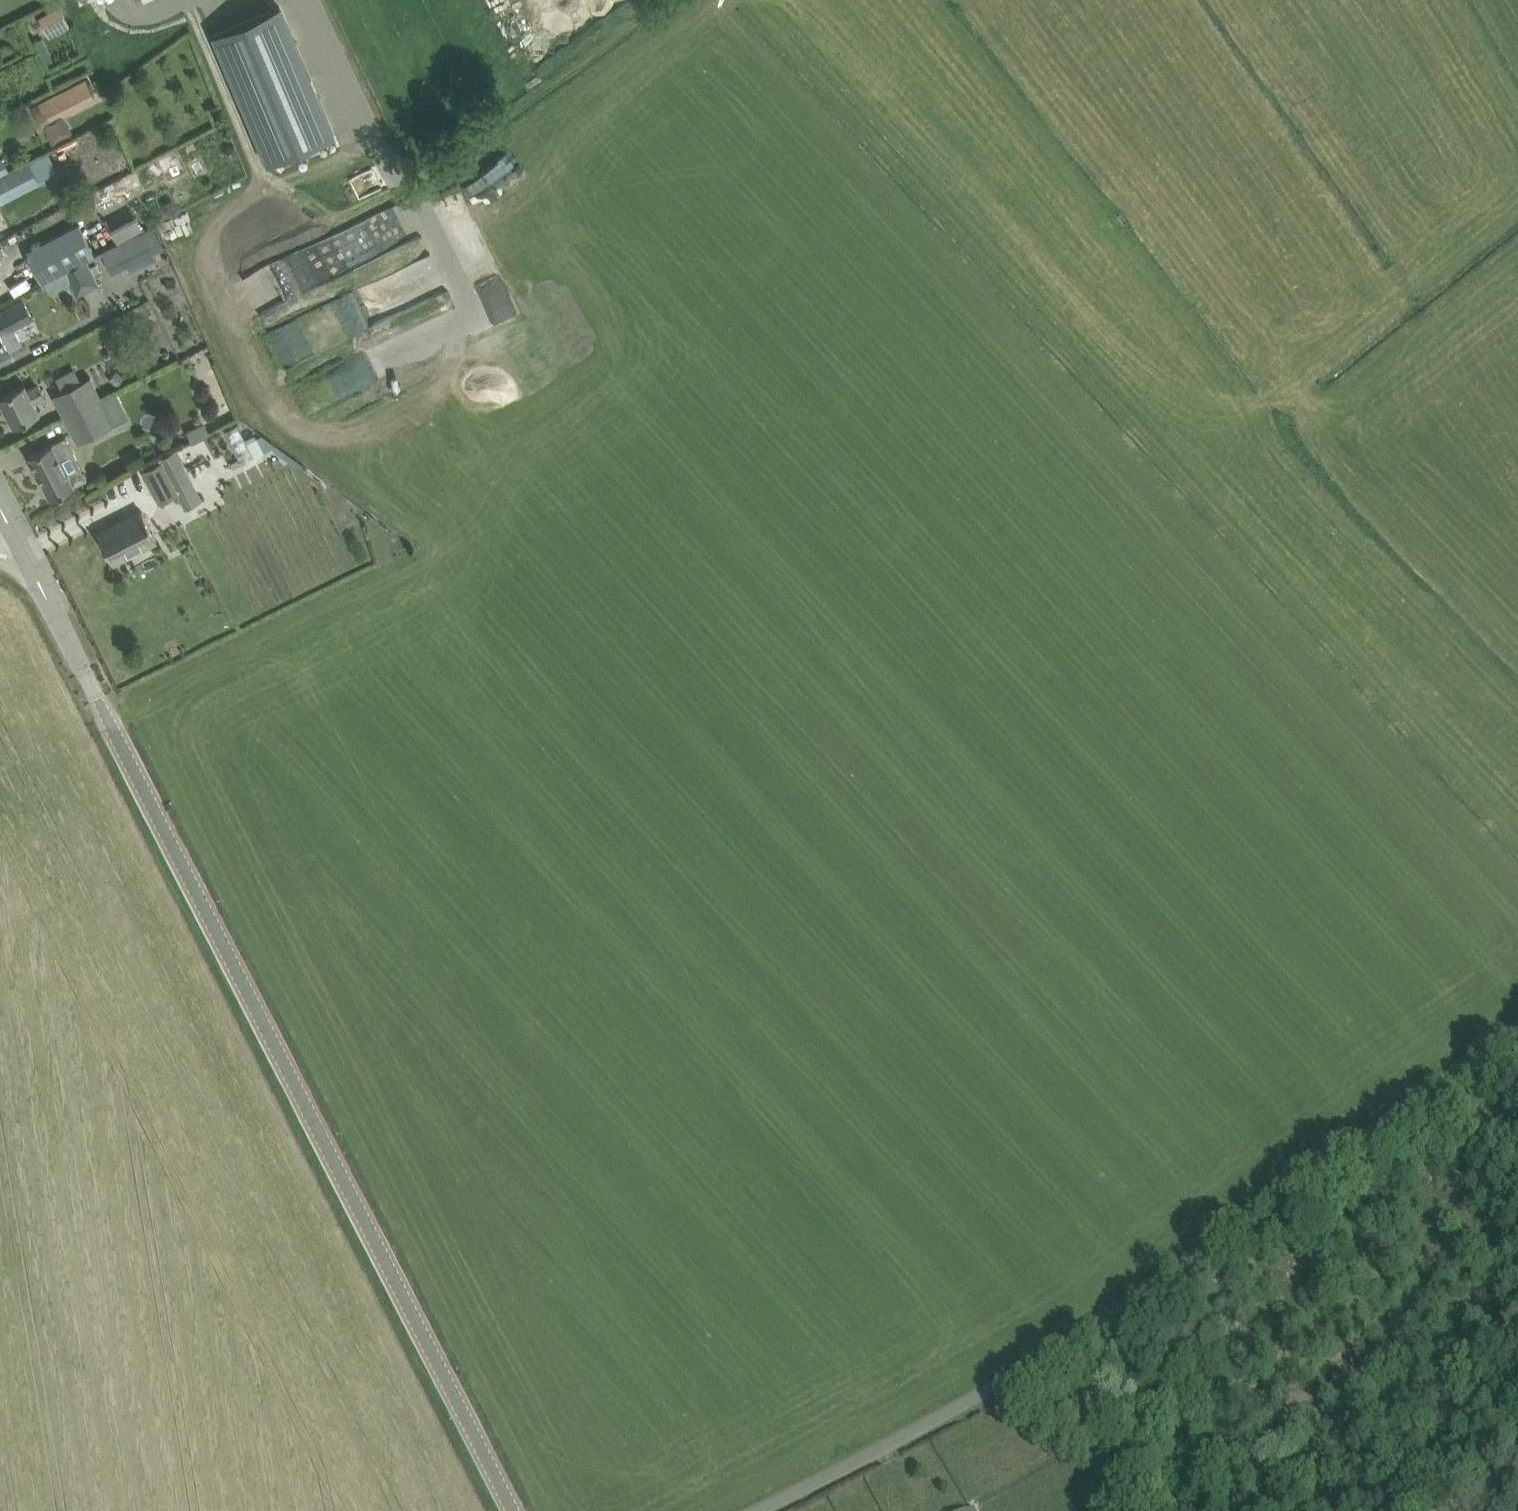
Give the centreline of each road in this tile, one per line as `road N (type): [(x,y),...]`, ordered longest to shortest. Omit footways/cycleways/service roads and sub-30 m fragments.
road 1 (tertiary): [(512,1510),(19,540)]
road 2 (unclassified): [(755,1510),(1065,1342),(1517,1029)]

